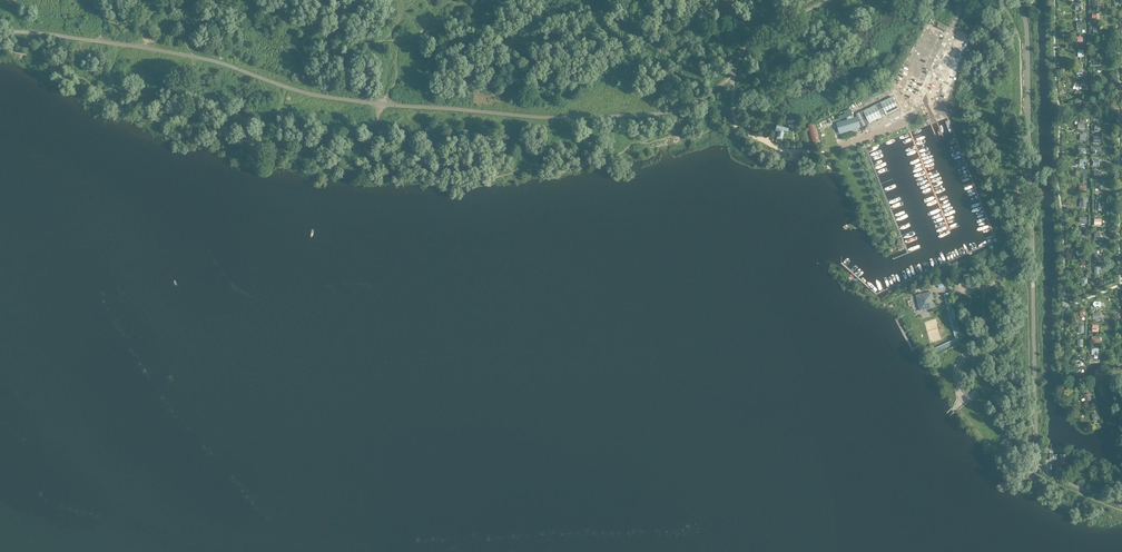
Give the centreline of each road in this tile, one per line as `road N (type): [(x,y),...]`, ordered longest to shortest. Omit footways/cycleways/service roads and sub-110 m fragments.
road 1 (unclassified): [(1014,0),(1026,23),(1033,256)]
road 2 (unclassified): [(1035,376),(1041,467),(1121,505)]

